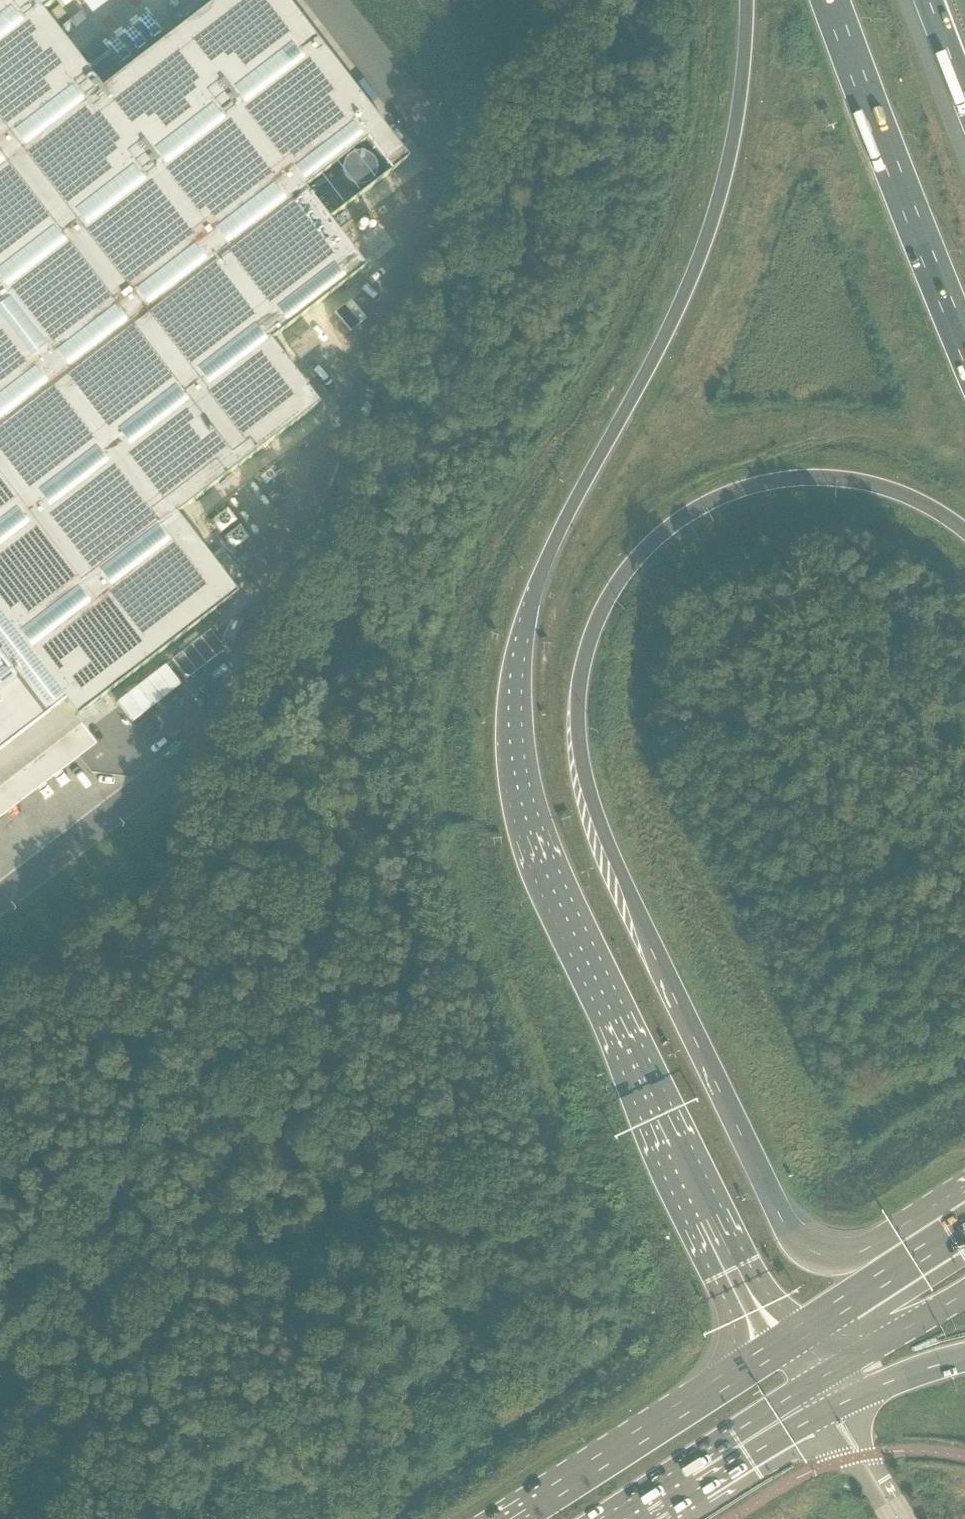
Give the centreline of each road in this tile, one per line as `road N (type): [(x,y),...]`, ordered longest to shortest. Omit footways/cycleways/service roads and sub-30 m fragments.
road 1 (trunk): [(745,0),(739,99),(715,215),(662,343),(539,580),(523,633),(515,726),(520,788),(543,863),(775,1349)]
road 2 (trunk): [(964,1212),(838,1258),(797,1243),(601,829),(577,727),(588,647),(610,596),(651,544),(707,505),(771,483),(833,480),(913,501),(964,533)]
road 3 (trunk): [(829,0),(964,351)]
road 4 (secondary): [(775,1349),(510,1518)]
road 5 (secondary): [(602,1518),(803,1392)]
road 6 (secondary): [(964,1226),(775,1349)]
road 7 (secondary): [(803,1392),(964,1293)]
road 8 (trunk): [(803,1392),(850,1400),(964,1360)]

